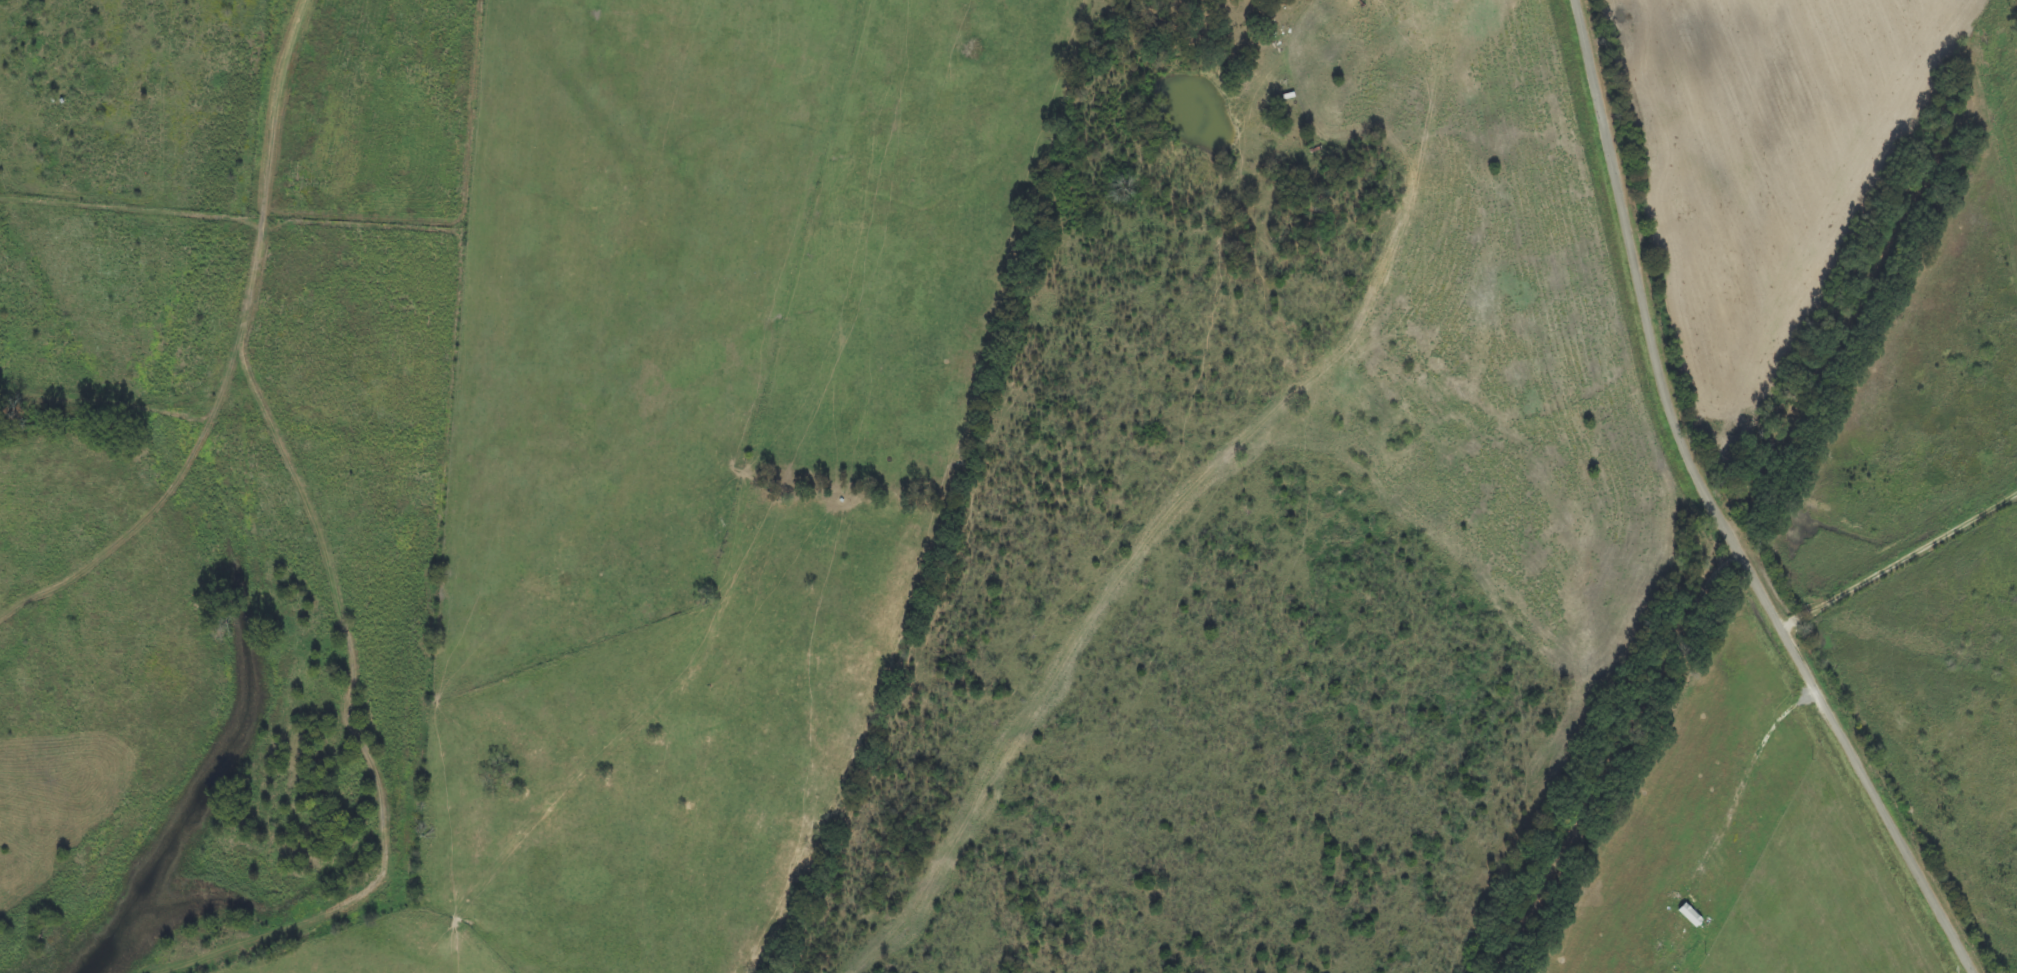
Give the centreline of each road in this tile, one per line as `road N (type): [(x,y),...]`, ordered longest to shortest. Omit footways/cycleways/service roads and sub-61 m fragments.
road 1 (residential): [(1981,972),(1689,442),(1584,0)]

